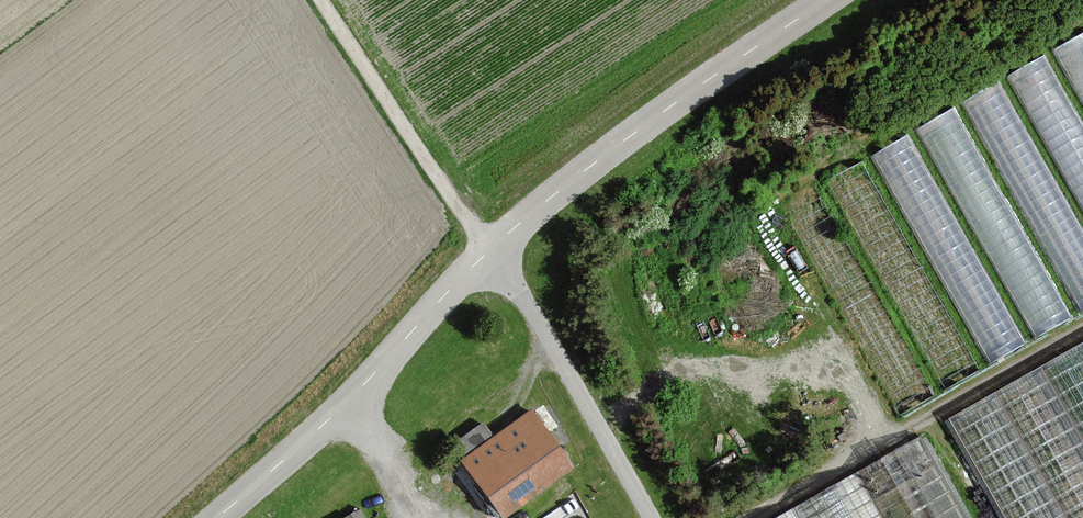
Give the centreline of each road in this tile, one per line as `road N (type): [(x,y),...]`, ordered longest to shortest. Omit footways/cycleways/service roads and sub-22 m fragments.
road 1 (unclassified): [(489,251),(610,152),(827,0)]
road 2 (unclassified): [(218,517),(331,418),(489,251)]
road 3 (unclassified): [(321,0),(489,251)]
road 4 (track): [(343,406),(380,446),(415,517)]

